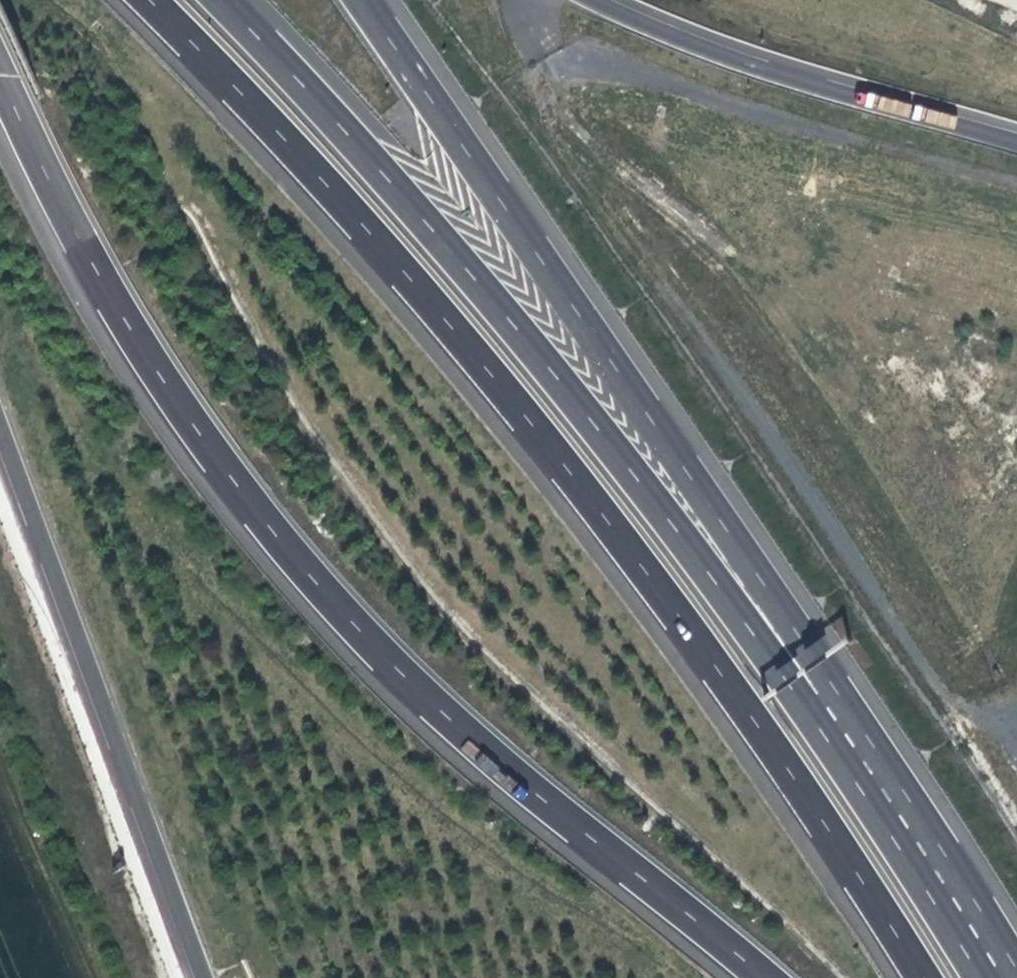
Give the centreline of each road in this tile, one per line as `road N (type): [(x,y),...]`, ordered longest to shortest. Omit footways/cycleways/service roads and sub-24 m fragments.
road 1 (motorway): [(154,0),(436,302),(592,492),(830,824),(927,977)]
road 2 (motorway): [(0,77),(102,286),(260,516),(437,702),(774,977)]
road 3 (motorway): [(834,720),(764,647),(371,156),(224,0)]
road 4 (motorway): [(834,720),(789,622),(362,0)]
road 5 (motorway): [(0,420),(211,977)]
road 6 (motorway): [(1016,138),(746,64),(602,0)]
road 7 (motorway): [(996,977),(834,720)]

